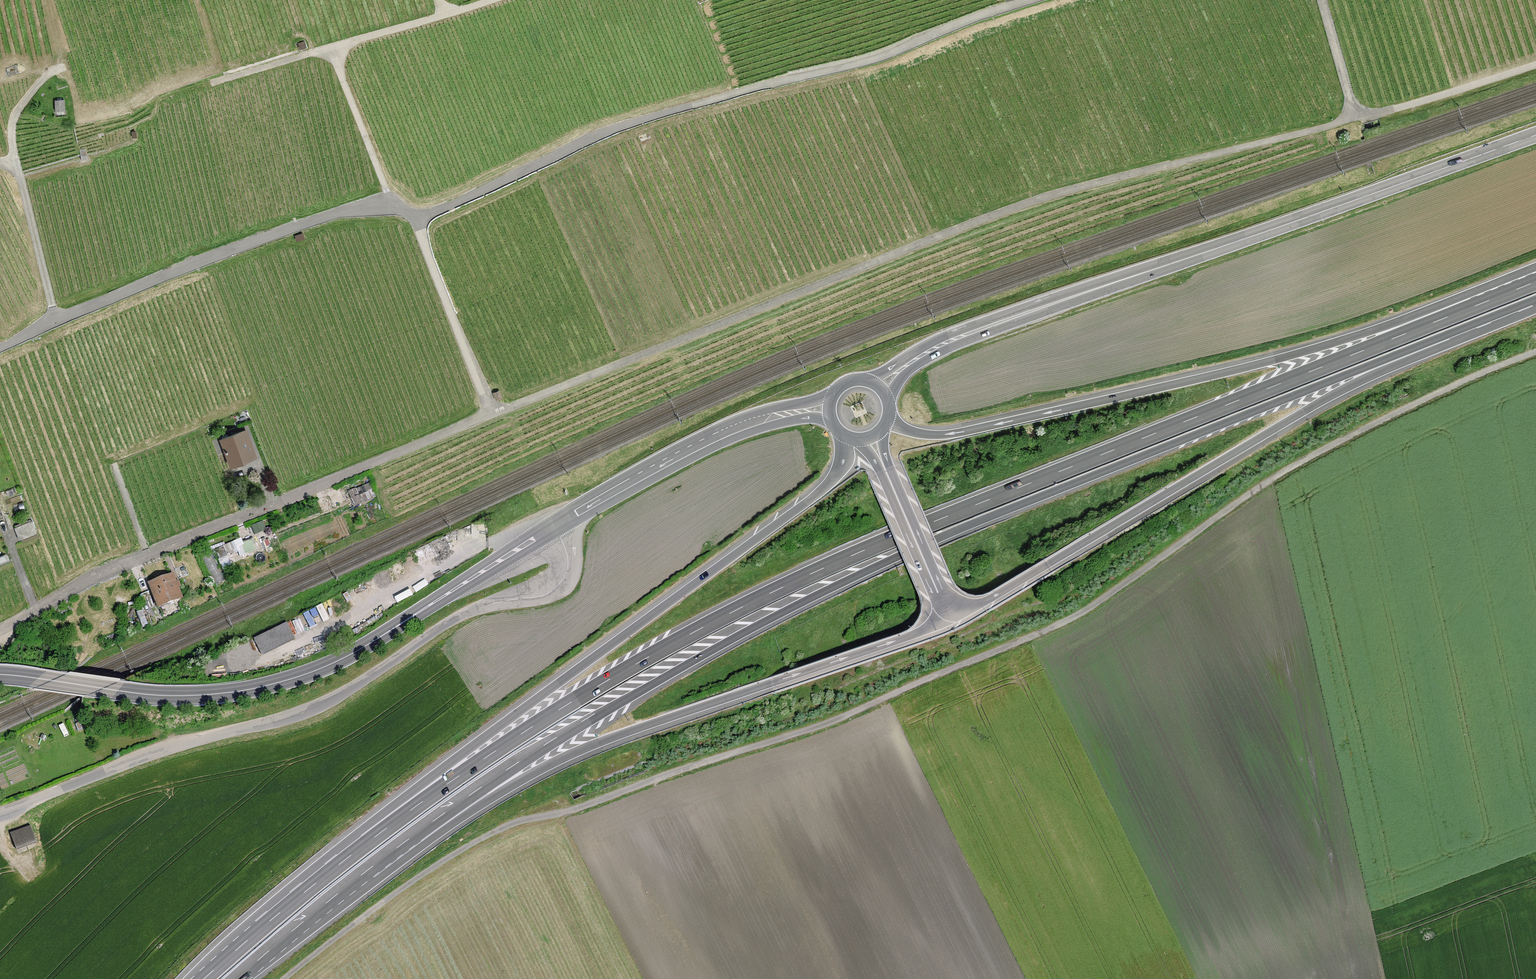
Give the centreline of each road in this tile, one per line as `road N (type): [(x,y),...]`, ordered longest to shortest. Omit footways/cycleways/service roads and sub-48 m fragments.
road 1 (track): [(1535,350),(1290,468),(1079,615),(851,715),(477,842),(290,978)]
road 2 (motorway): [(1486,302),(840,560),(689,632),(432,794),(261,927)]
road 3 (residential): [(0,631),(76,585),(489,414),(418,222),(392,207),(339,212),(201,260),(0,348)]
road 4 (motorway): [(408,840),(537,750),(767,619),(961,528),(1453,333)]
road 5 (track): [(489,414),(973,224),(1095,184),(1352,119)]
road 6 (motorway): [(844,434),(843,463),(824,490),(454,761),(261,927)]
road 7 (primary): [(880,386),(975,330),(1535,137)]
road 8 (unclassified): [(555,526),(568,563),(546,595),(454,618),(323,705),(191,742),(0,814)]
road 9 (motorway): [(1486,302),(944,436),(889,420)]
road 10 (primary): [(0,675),(162,697),(269,686),(332,665),(555,526)]
road 11 (motorway): [(408,840),(599,743),(914,634),(945,607)]
road 12 (motorway): [(945,607),(984,602),(1453,333)]
road 13 (track): [(495,0),(216,83)]
road 14 (track): [(57,322),(11,165),(15,114),(45,73)]
road 15 (primary): [(555,526),(756,421)]
road 16 (motorway): [(237,978),(408,840)]
road 17 (track): [(1352,119),(1535,64)]
road 18 (motorway): [(945,607),(872,437)]
road 19 (track): [(392,207),(333,49)]

